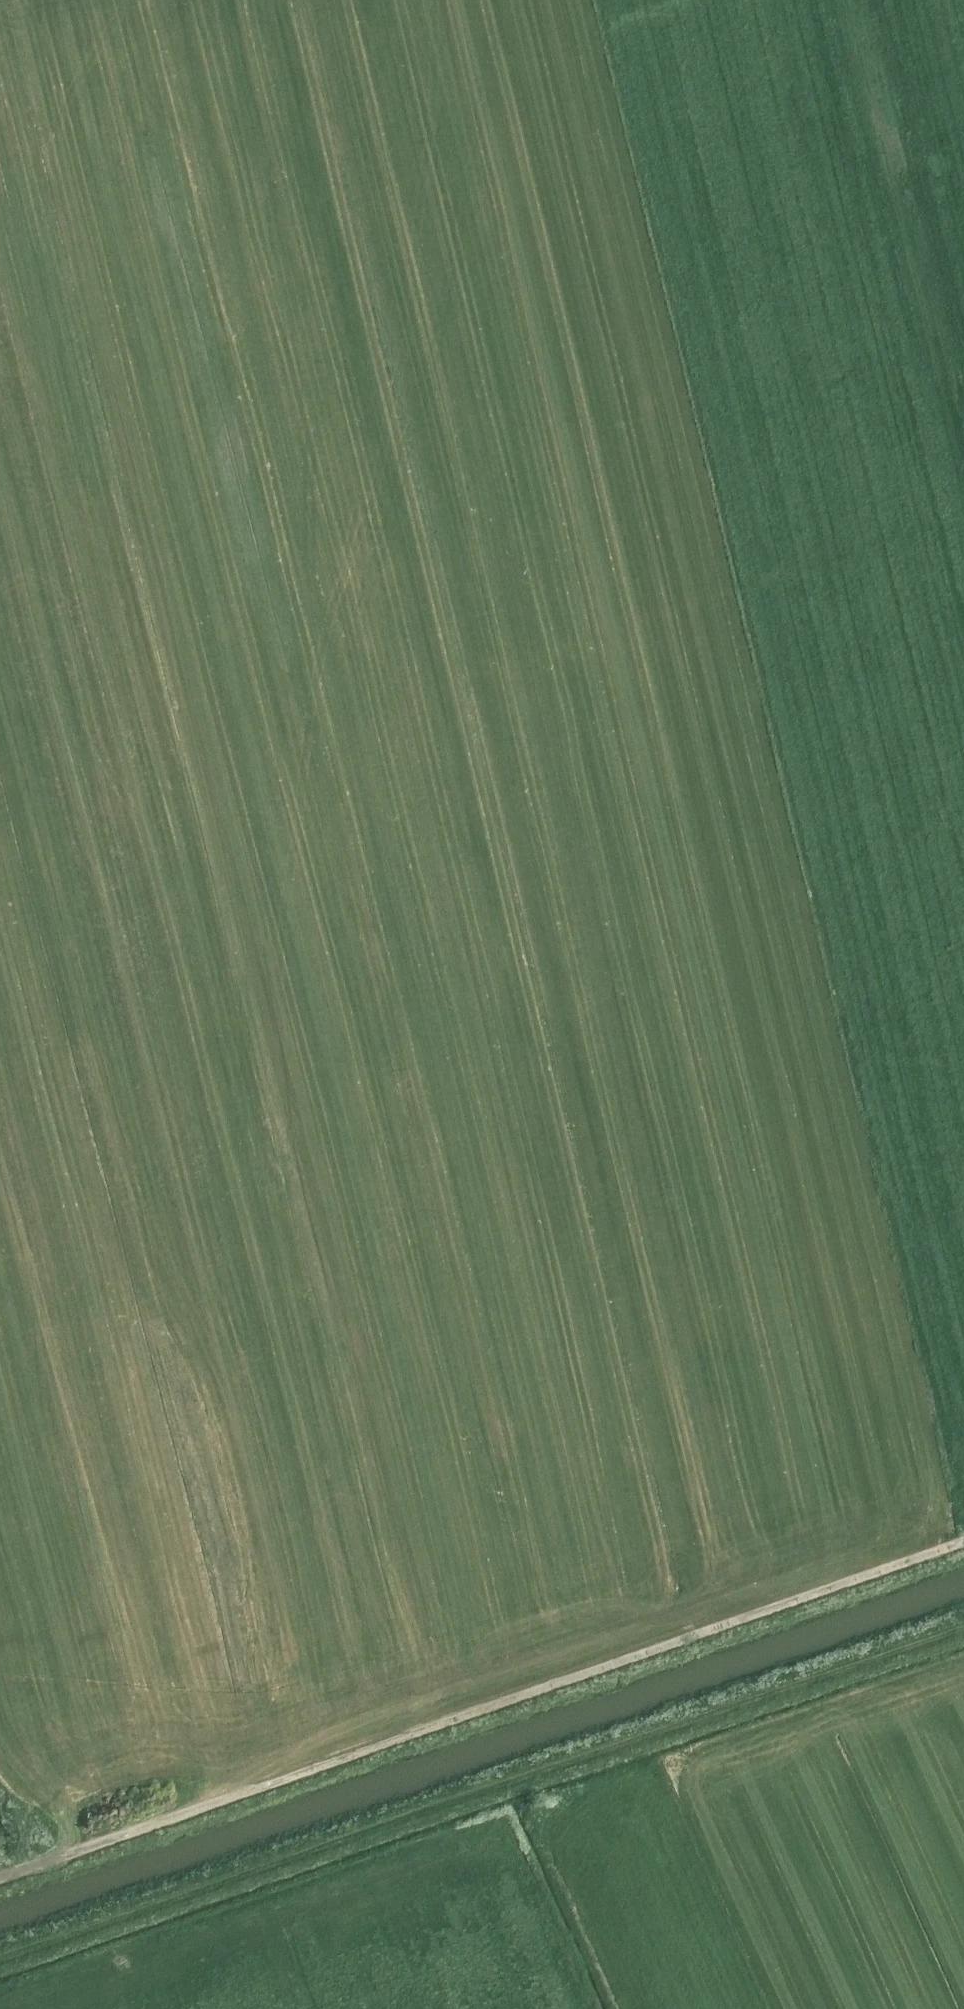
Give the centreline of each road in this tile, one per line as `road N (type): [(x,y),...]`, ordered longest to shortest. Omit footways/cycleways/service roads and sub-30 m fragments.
road 1 (track): [(0,1876),(963,1538)]

